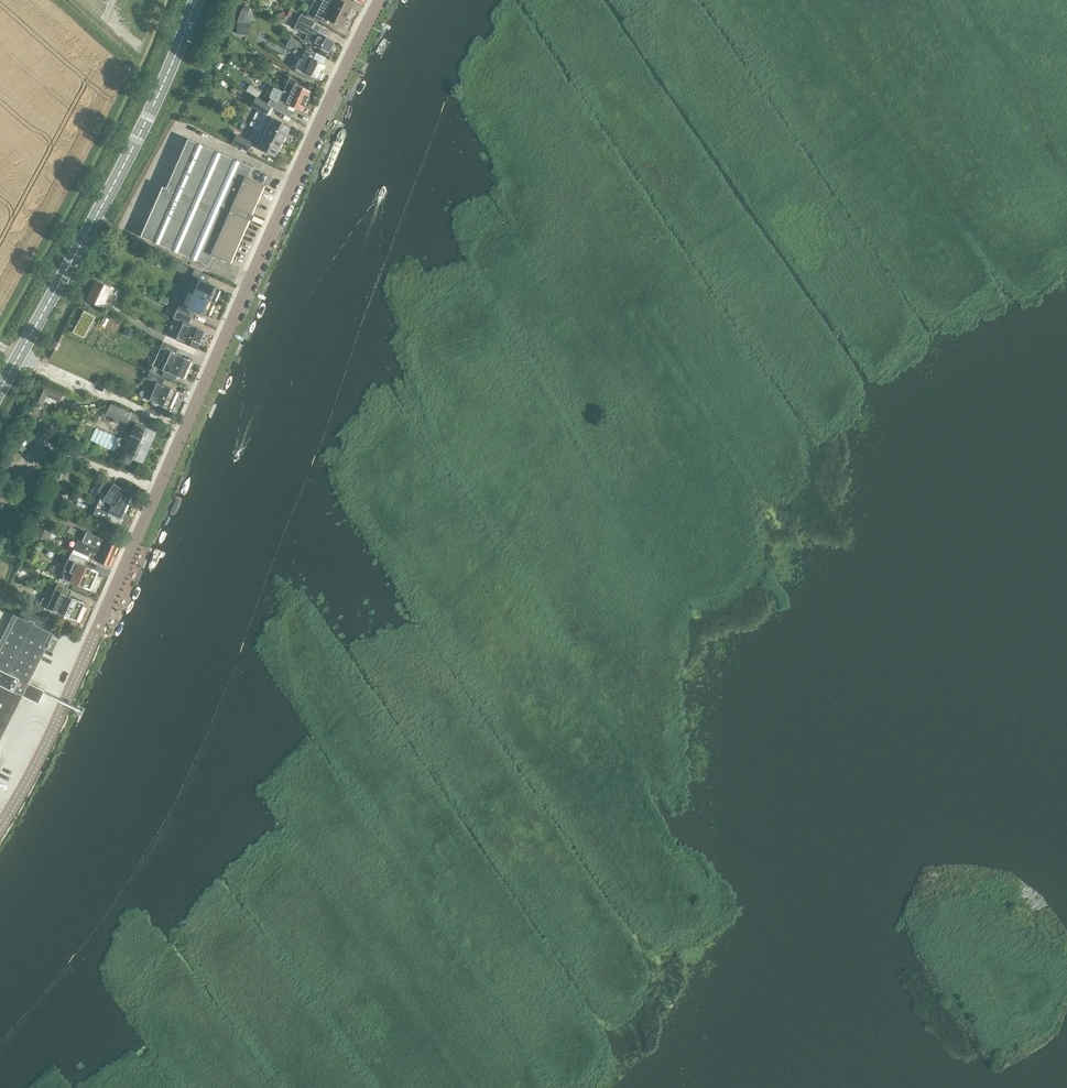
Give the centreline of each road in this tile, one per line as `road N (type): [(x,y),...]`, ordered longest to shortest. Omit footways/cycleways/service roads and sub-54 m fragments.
road 1 (tertiary): [(0,827),(64,711),(381,0)]
road 2 (secondary): [(0,390),(108,196),(197,0)]

